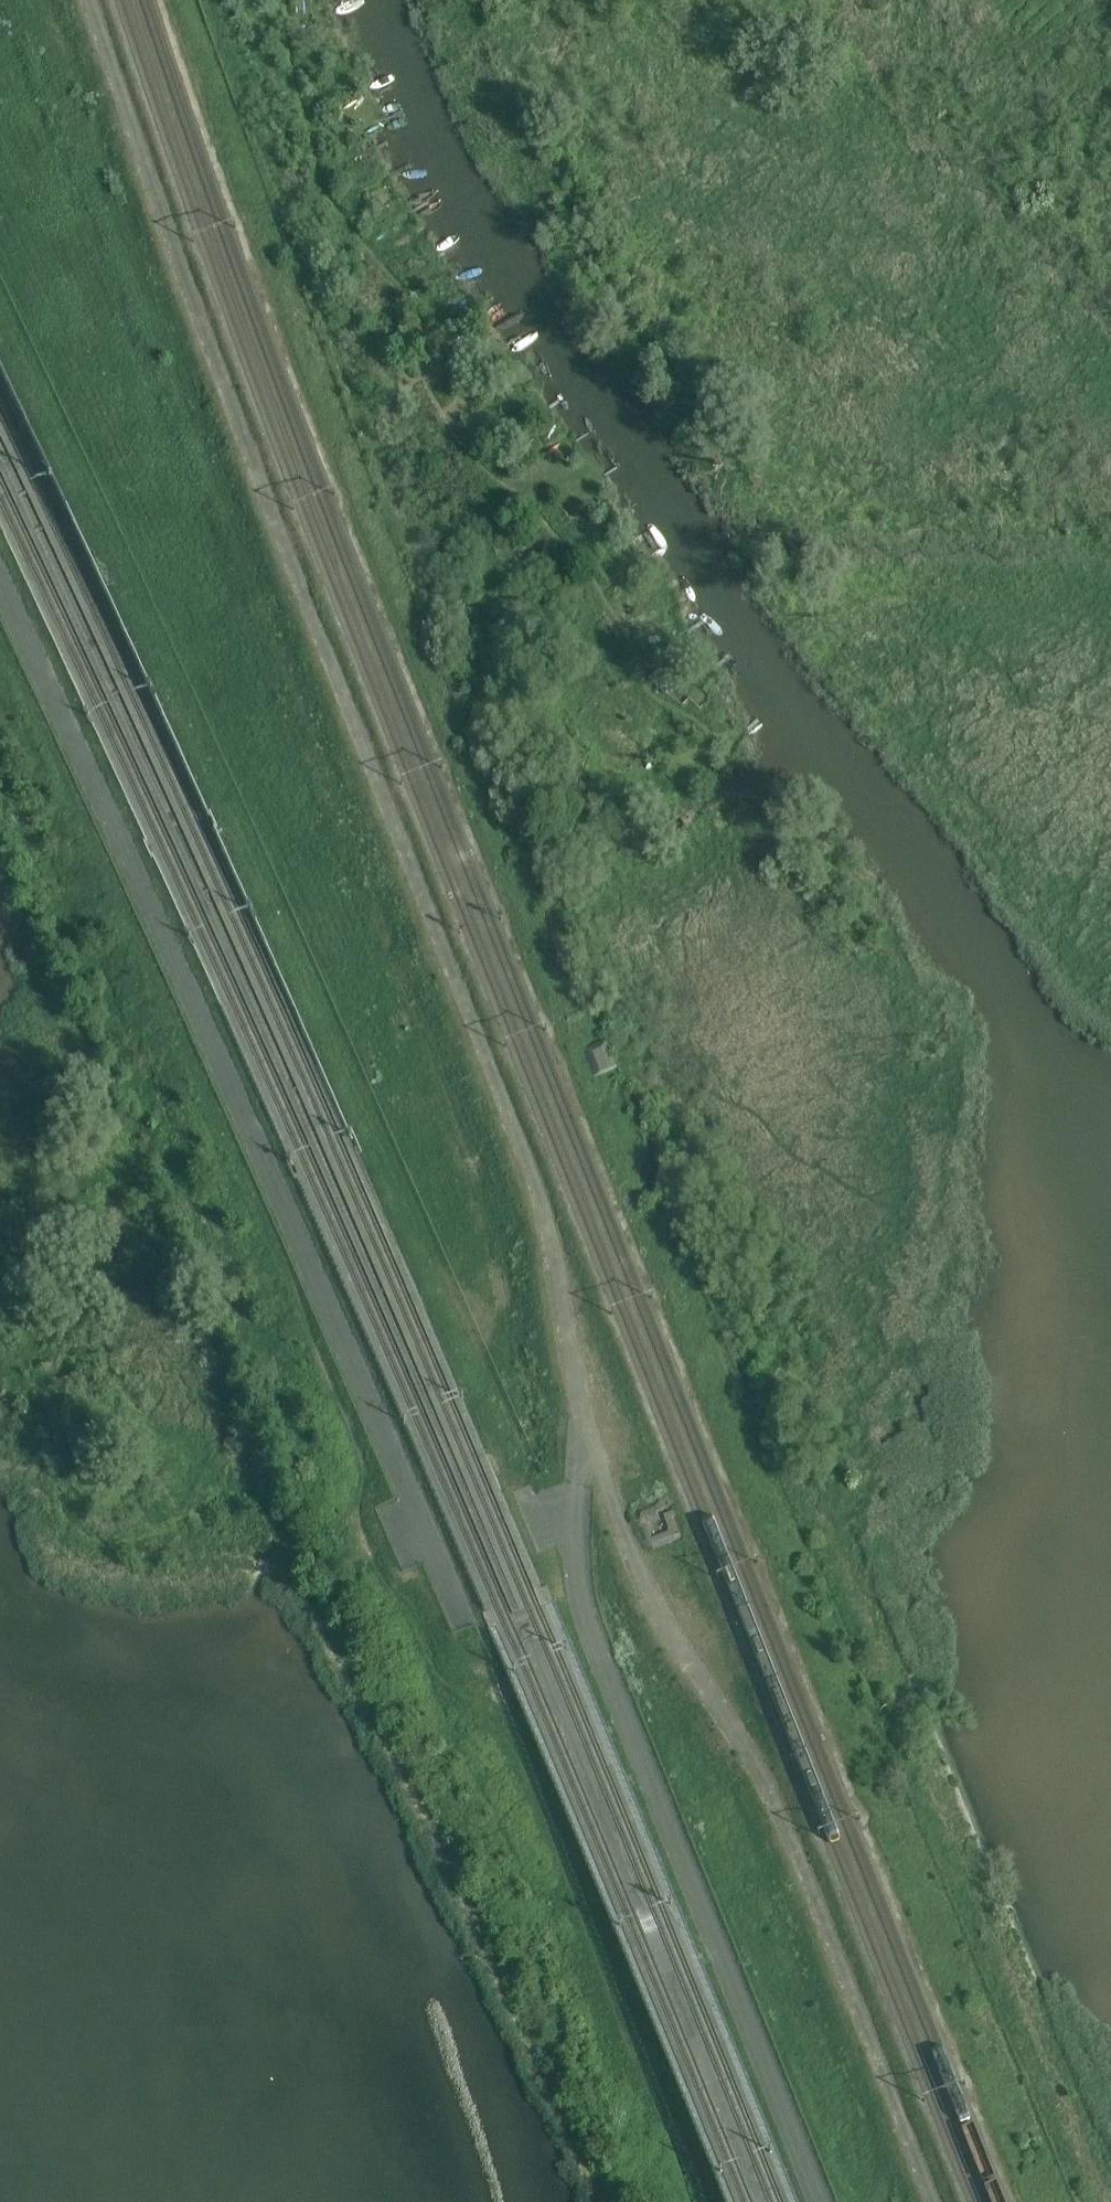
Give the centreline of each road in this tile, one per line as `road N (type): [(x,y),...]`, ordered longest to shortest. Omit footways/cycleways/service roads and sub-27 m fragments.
road 1 (track): [(0,640),(333,1389),(359,1473),(355,1505),(365,1549),(437,1676),(487,1713),(520,1756),(689,2201)]

